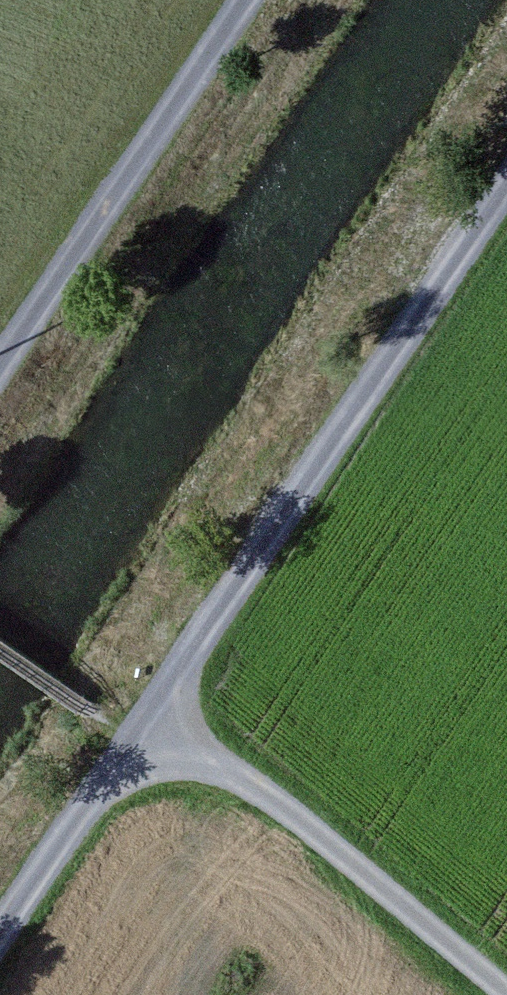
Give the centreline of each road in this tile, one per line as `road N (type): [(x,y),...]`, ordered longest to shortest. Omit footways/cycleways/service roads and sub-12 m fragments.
road 1 (track): [(506,187),(0,940)]
road 2 (track): [(269,0),(0,398)]
road 3 (track): [(506,992),(158,707)]

